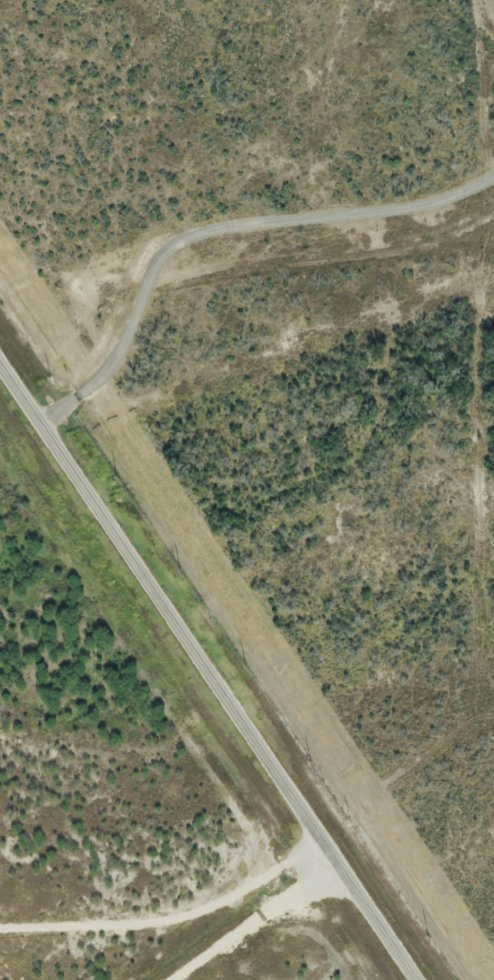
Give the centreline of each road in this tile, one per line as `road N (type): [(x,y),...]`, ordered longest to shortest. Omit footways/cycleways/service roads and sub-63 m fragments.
road 1 (tertiary): [(0,358),(417,979)]
road 2 (residential): [(46,426),(137,332),(219,293),(471,264),(493,241)]
road 3 (residential): [(321,837),(263,877),(136,926),(0,928)]

